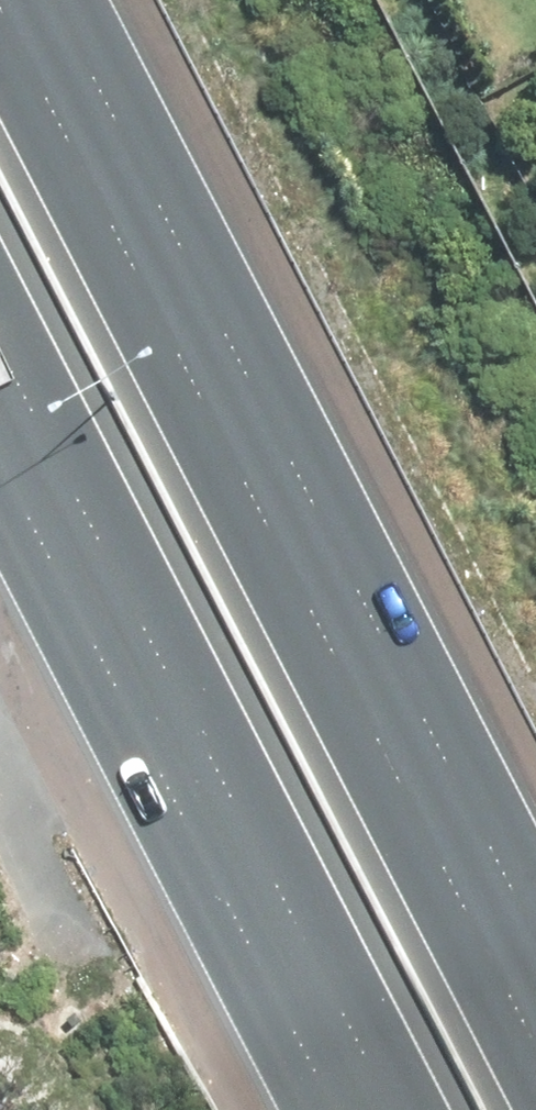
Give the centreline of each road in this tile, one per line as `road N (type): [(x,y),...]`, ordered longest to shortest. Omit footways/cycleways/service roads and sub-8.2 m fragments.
road 1 (motorway): [(20,0),(535,995)]
road 2 (motorway): [(362,1109),(0,409)]

